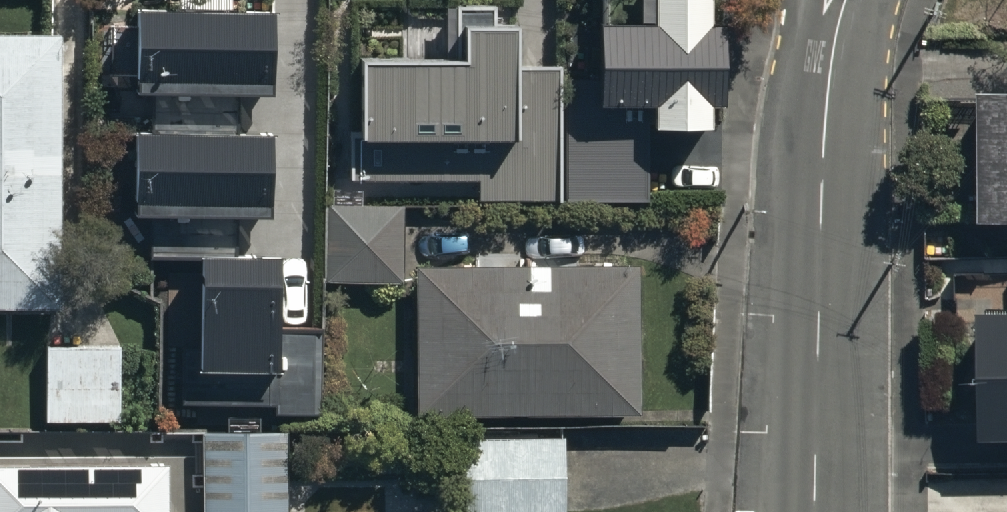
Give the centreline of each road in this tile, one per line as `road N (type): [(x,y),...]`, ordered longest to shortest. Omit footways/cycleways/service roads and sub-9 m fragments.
road 1 (unclassified): [(815,511),(822,158),(846,0)]

